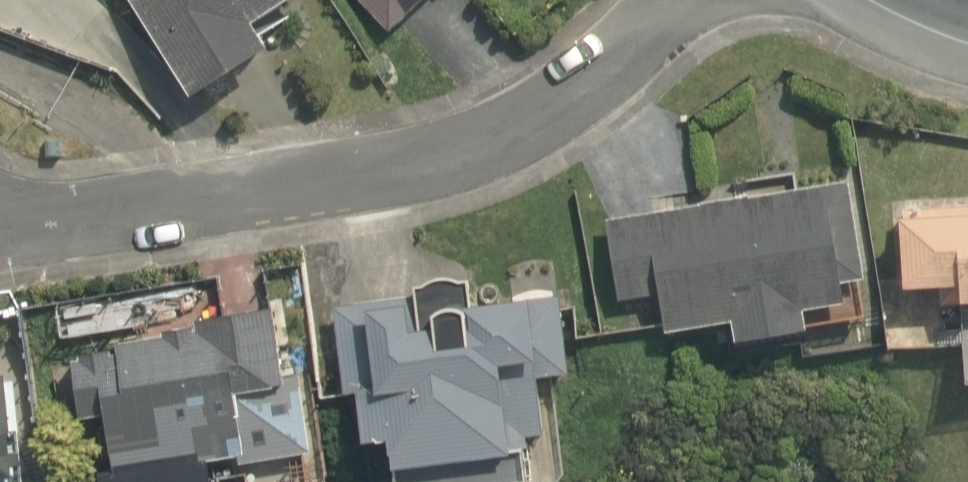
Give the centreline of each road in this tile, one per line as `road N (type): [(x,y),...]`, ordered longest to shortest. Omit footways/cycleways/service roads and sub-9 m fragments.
road 1 (residential): [(0,201),(185,197),(335,182),(561,104),(677,0)]
road 2 (track): [(0,77),(122,126),(185,197)]

